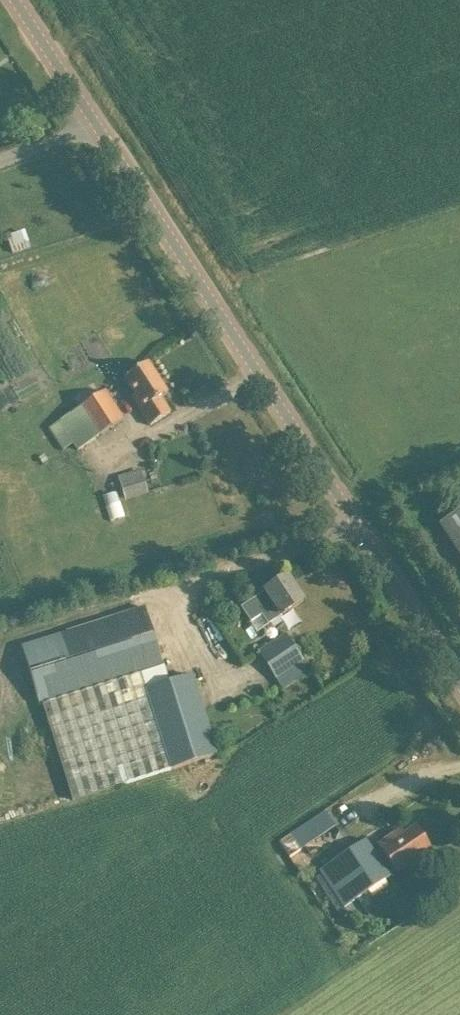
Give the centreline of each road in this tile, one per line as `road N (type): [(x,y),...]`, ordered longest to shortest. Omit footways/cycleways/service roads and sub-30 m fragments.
road 1 (tertiary): [(459,687),(14,0)]

